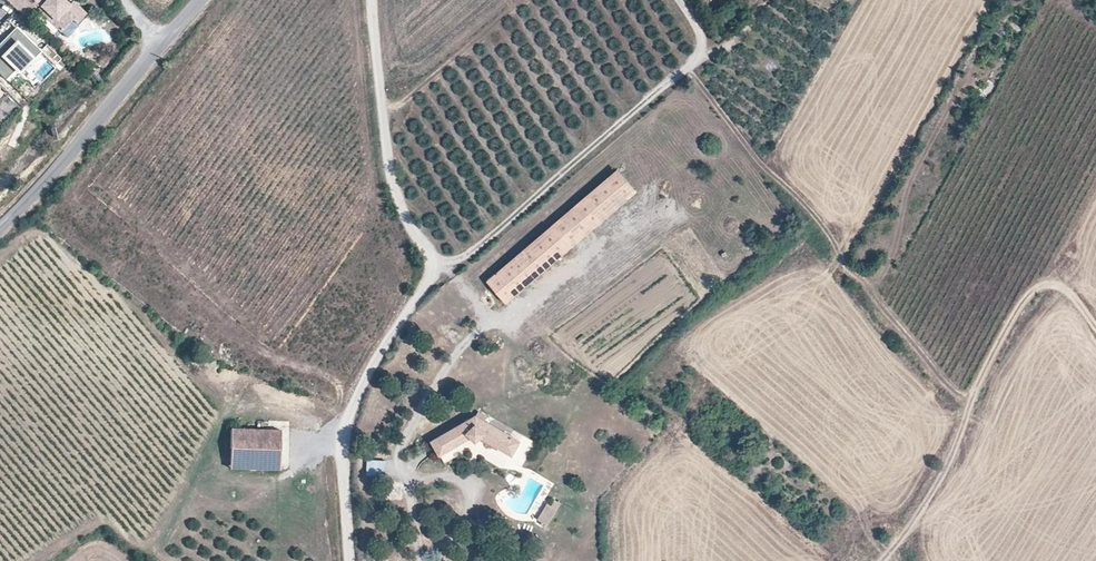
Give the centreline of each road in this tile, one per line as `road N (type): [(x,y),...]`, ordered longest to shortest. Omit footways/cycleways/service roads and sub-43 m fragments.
road 1 (unclassified): [(350,560),(345,428),(366,375),(434,260),(403,218),(387,165),(370,0)]
road 2 (track): [(434,260),(473,250),(697,59),(698,31),(679,0)]
road 3 (tertiary): [(159,50),(0,229)]
road 4 (track): [(884,560),(940,480),(965,422)]

